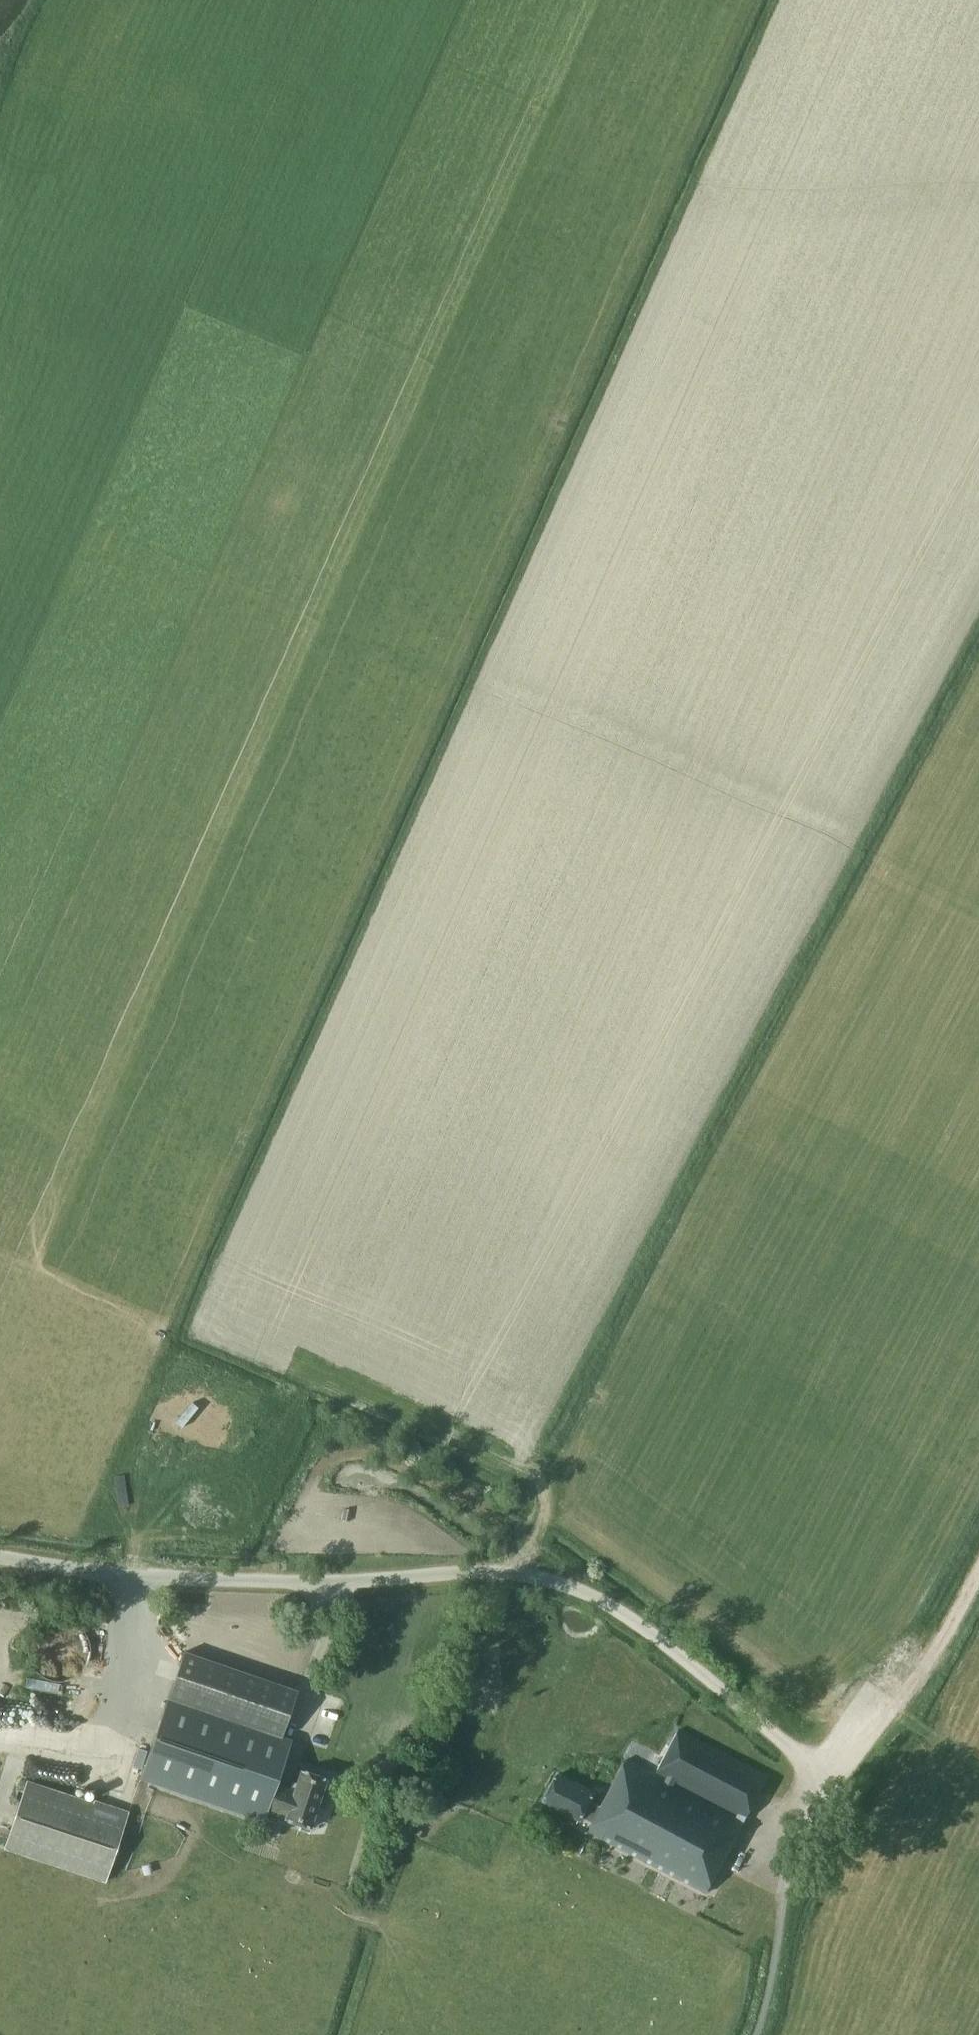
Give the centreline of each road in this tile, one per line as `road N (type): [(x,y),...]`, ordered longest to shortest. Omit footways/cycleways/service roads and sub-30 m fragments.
road 1 (unclassified): [(779,1936),(787,1865),(811,1809),(806,1770),(702,1675),(591,1596),(507,1573),(158,1577),(0,1557)]
road 2 (track): [(978,1574),(931,1661),(871,1738)]

